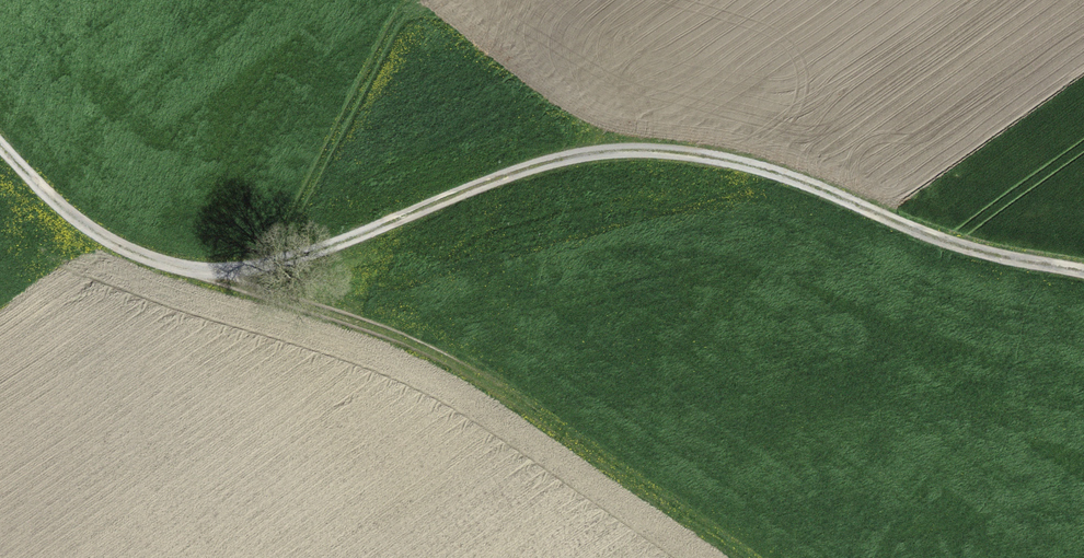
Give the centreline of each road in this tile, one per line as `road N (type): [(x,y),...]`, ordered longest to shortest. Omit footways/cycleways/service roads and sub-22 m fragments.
road 1 (track): [(1083,279),(964,256),(809,191),(710,163),(620,157),(517,178),(282,266),(228,278),(177,274),(83,227),(0,146)]
road 2 (track): [(177,274),(395,340),(481,381),(737,557)]

